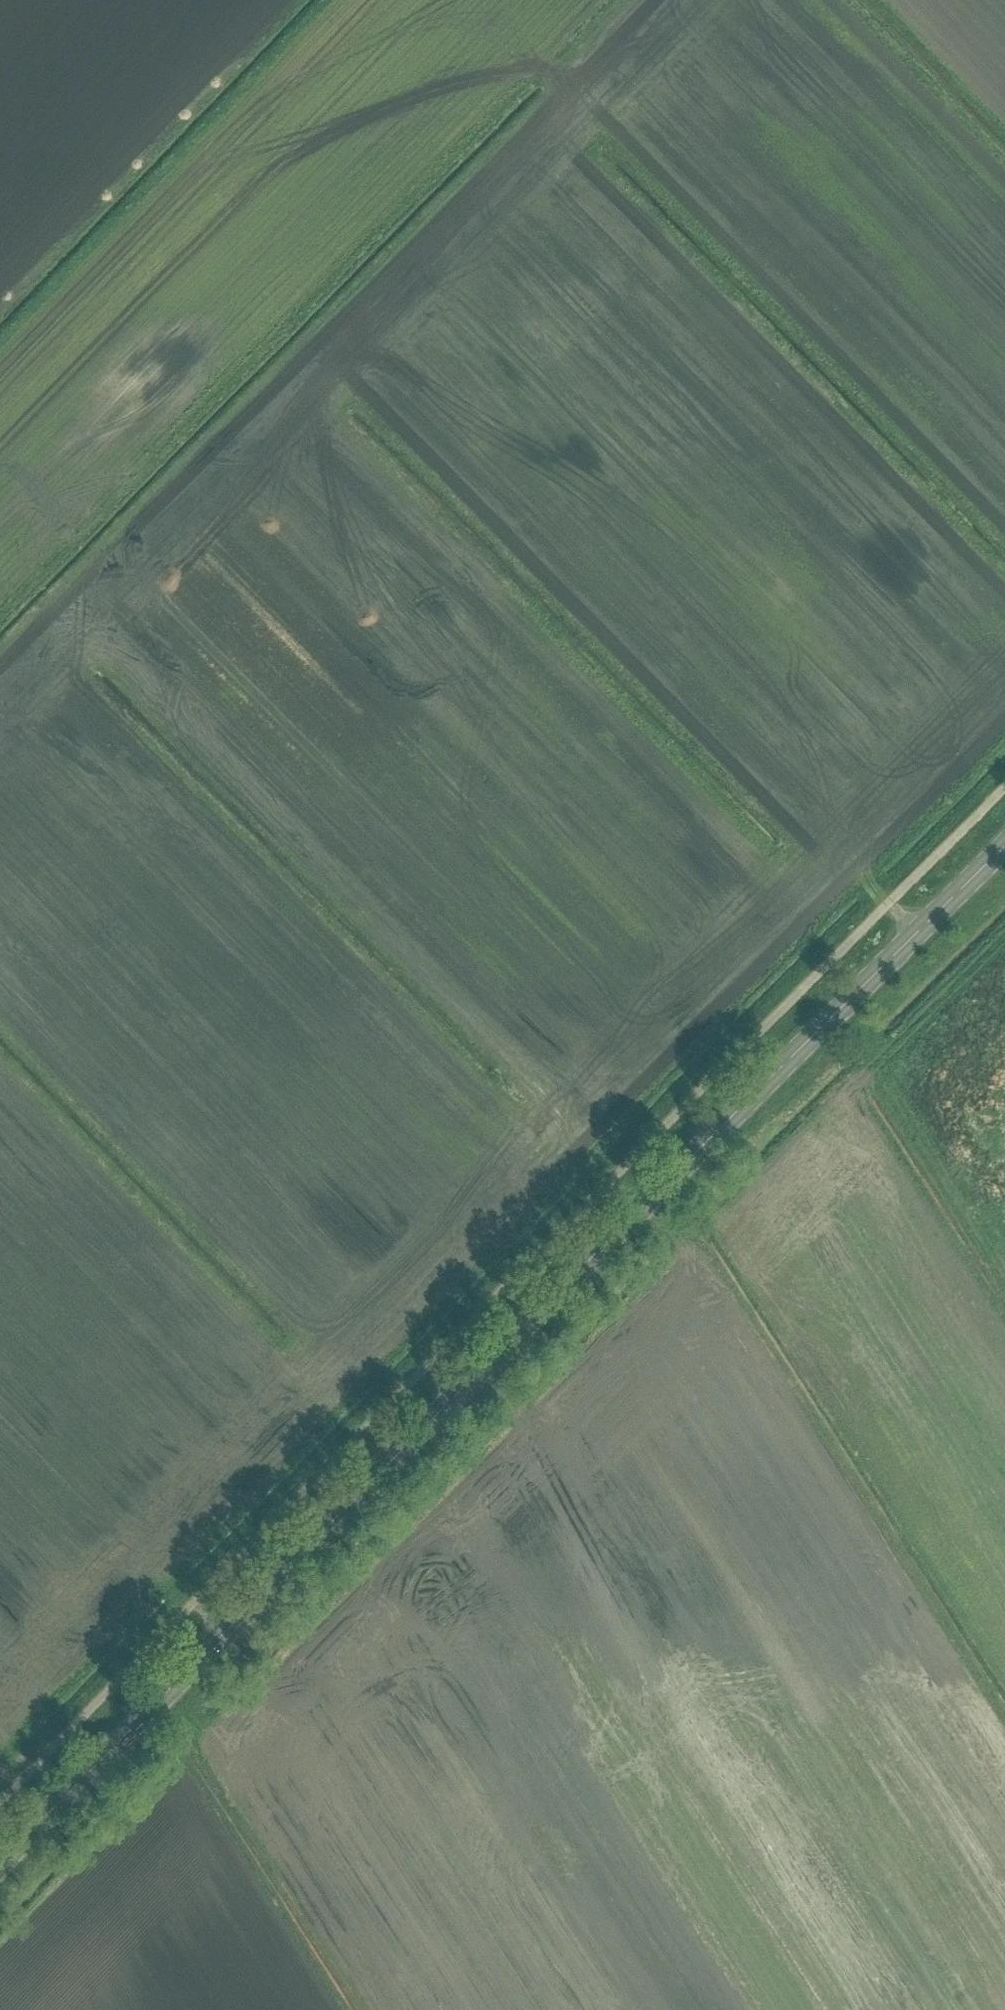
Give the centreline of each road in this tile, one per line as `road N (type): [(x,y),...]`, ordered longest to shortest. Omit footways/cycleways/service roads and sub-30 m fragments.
road 1 (tertiary): [(0,1861),(1004,848)]

